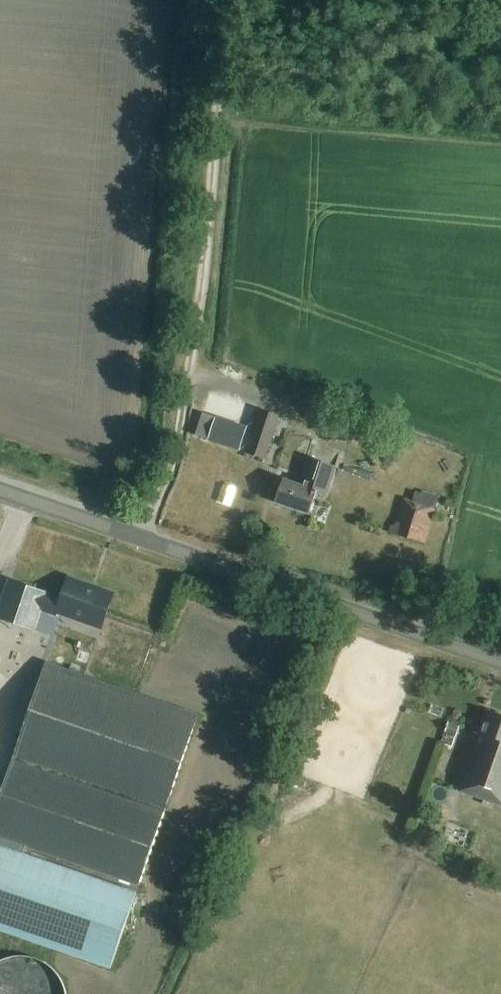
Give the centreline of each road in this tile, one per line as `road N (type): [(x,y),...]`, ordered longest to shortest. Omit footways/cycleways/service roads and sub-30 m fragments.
road 1 (track): [(225,0),(202,286),(179,442),(137,536)]
road 2 (unclassified): [(500,661),(0,489)]

